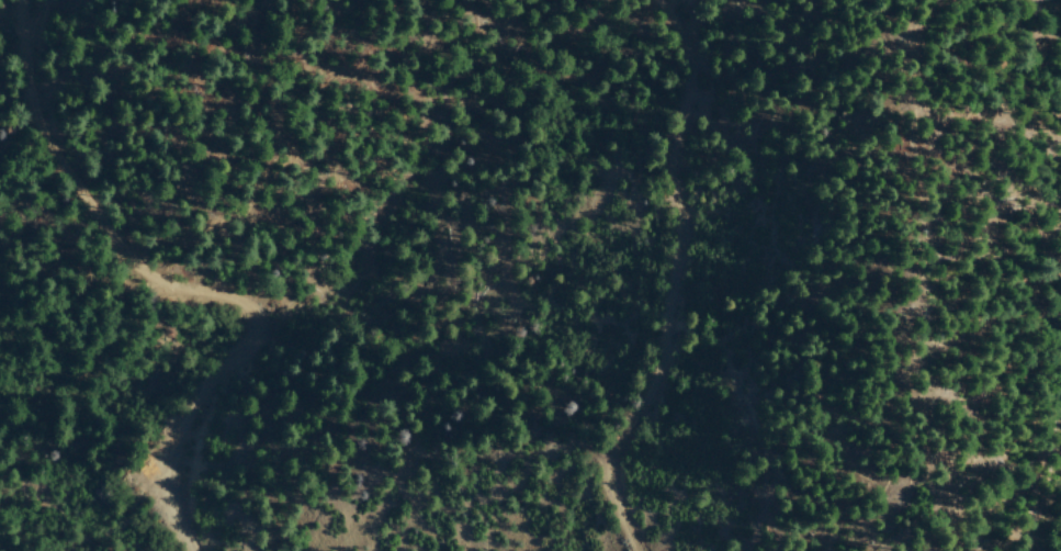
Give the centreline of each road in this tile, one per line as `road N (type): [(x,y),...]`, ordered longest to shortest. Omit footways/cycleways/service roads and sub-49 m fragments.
road 1 (track): [(190,550),(172,485),(174,457),(251,331),(251,314),(228,299),(145,283),(54,164),(36,122),(29,0)]
road 2 (track): [(636,550),(613,483),(669,345),(680,244),(677,170),(696,82),(692,50),(663,0)]

